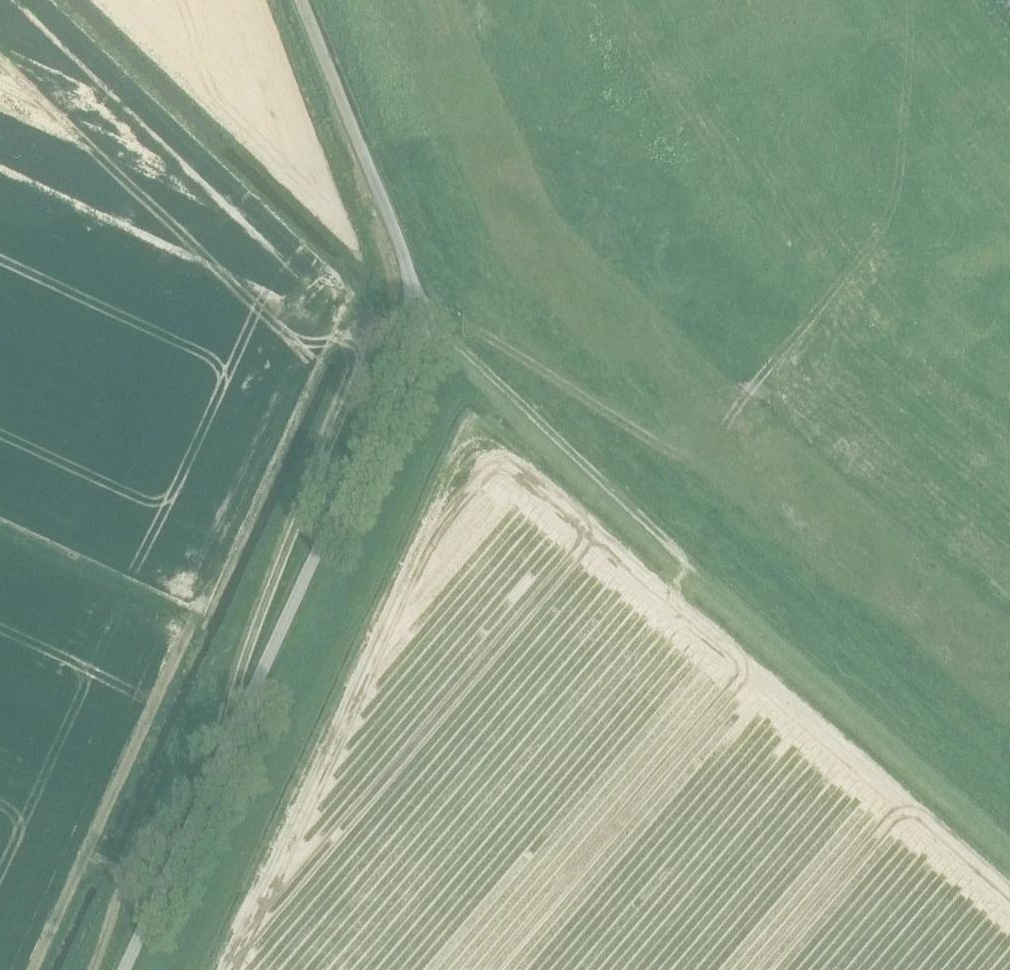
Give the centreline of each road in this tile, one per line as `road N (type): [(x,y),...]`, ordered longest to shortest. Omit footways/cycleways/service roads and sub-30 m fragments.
road 1 (unclassified): [(125,969),(351,480),(417,314),(310,0)]
road 2 (track): [(417,314),(453,334),(689,559)]
road 3 (track): [(453,334),(463,329),(487,338),(653,444),(688,449)]

